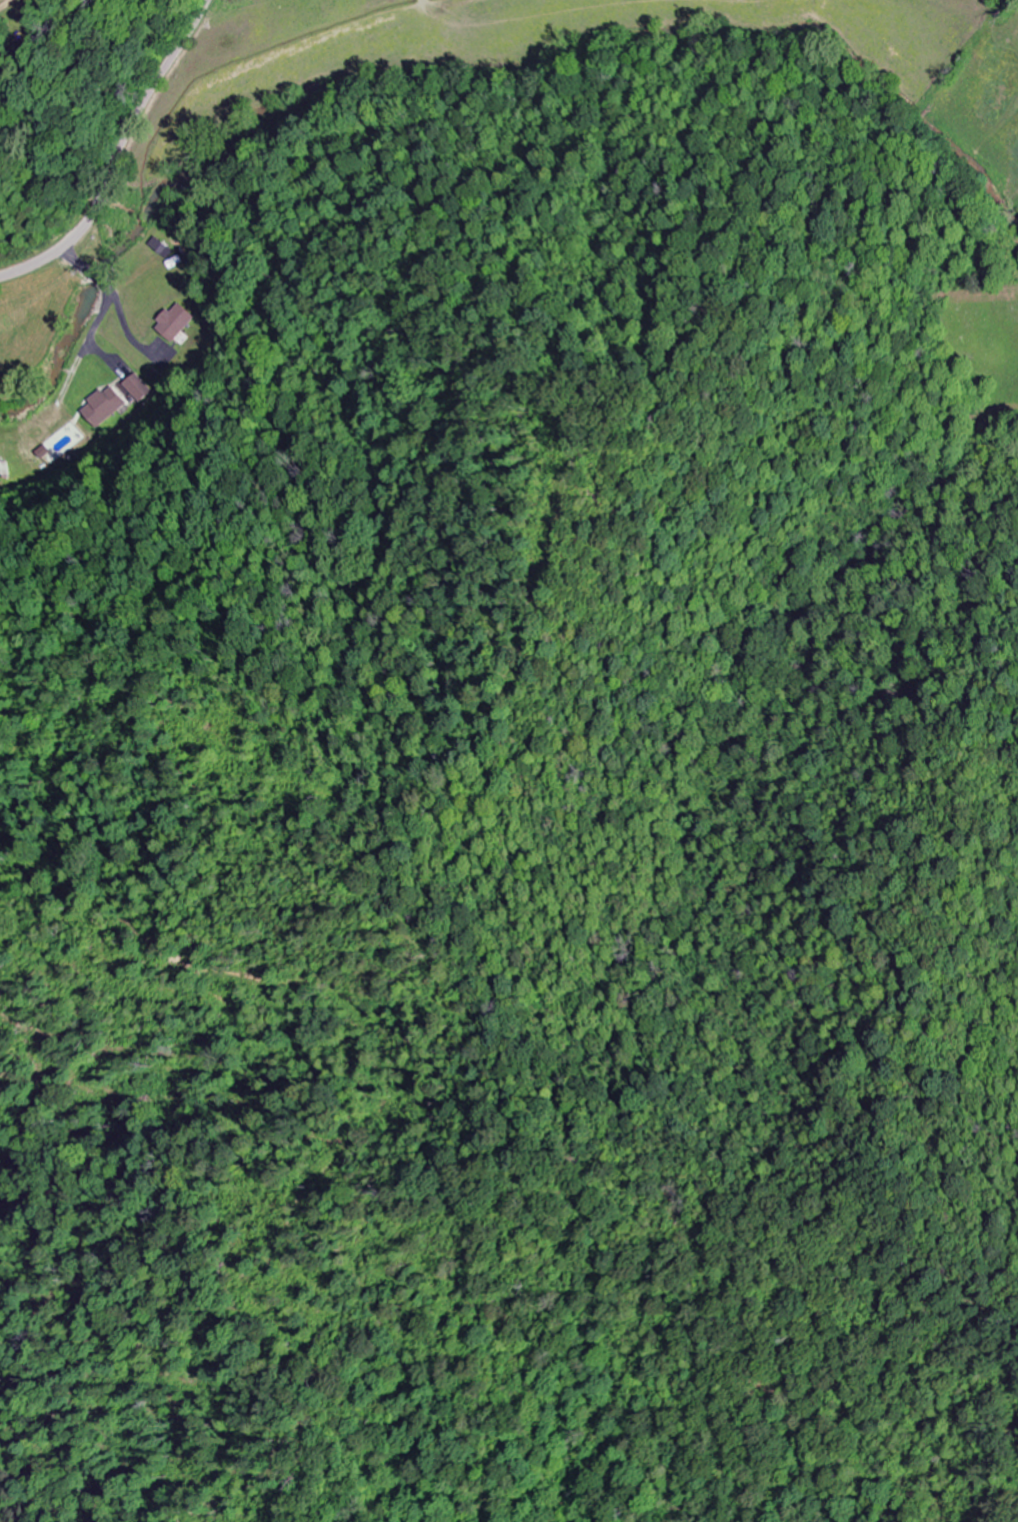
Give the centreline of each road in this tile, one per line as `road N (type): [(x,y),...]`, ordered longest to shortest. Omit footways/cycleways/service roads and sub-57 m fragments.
road 1 (residential): [(205,0),(87,227),(54,253),(0,275)]

